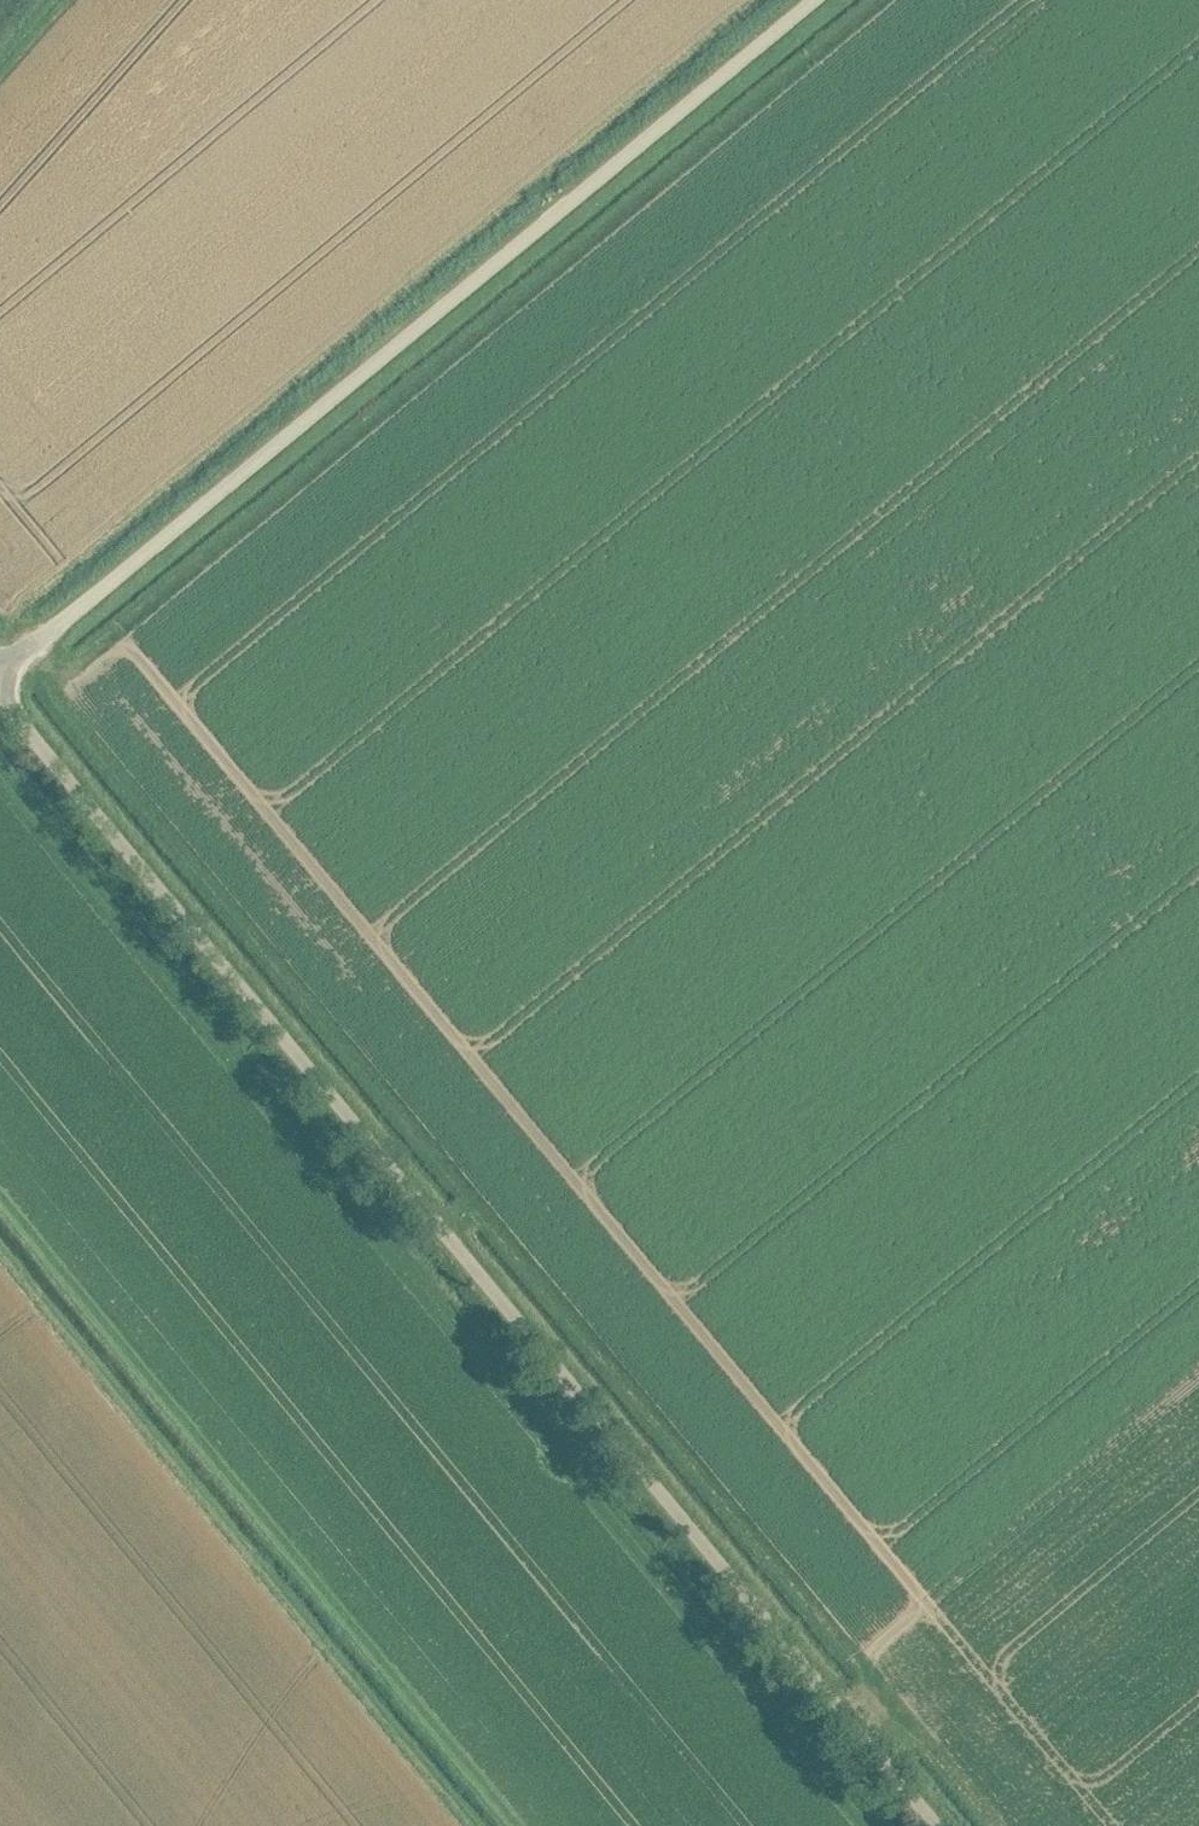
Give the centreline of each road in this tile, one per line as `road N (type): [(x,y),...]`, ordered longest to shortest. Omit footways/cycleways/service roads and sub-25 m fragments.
road 1 (unclassified): [(931,1825),(0,699)]
road 2 (unclassified): [(0,665),(816,0)]

